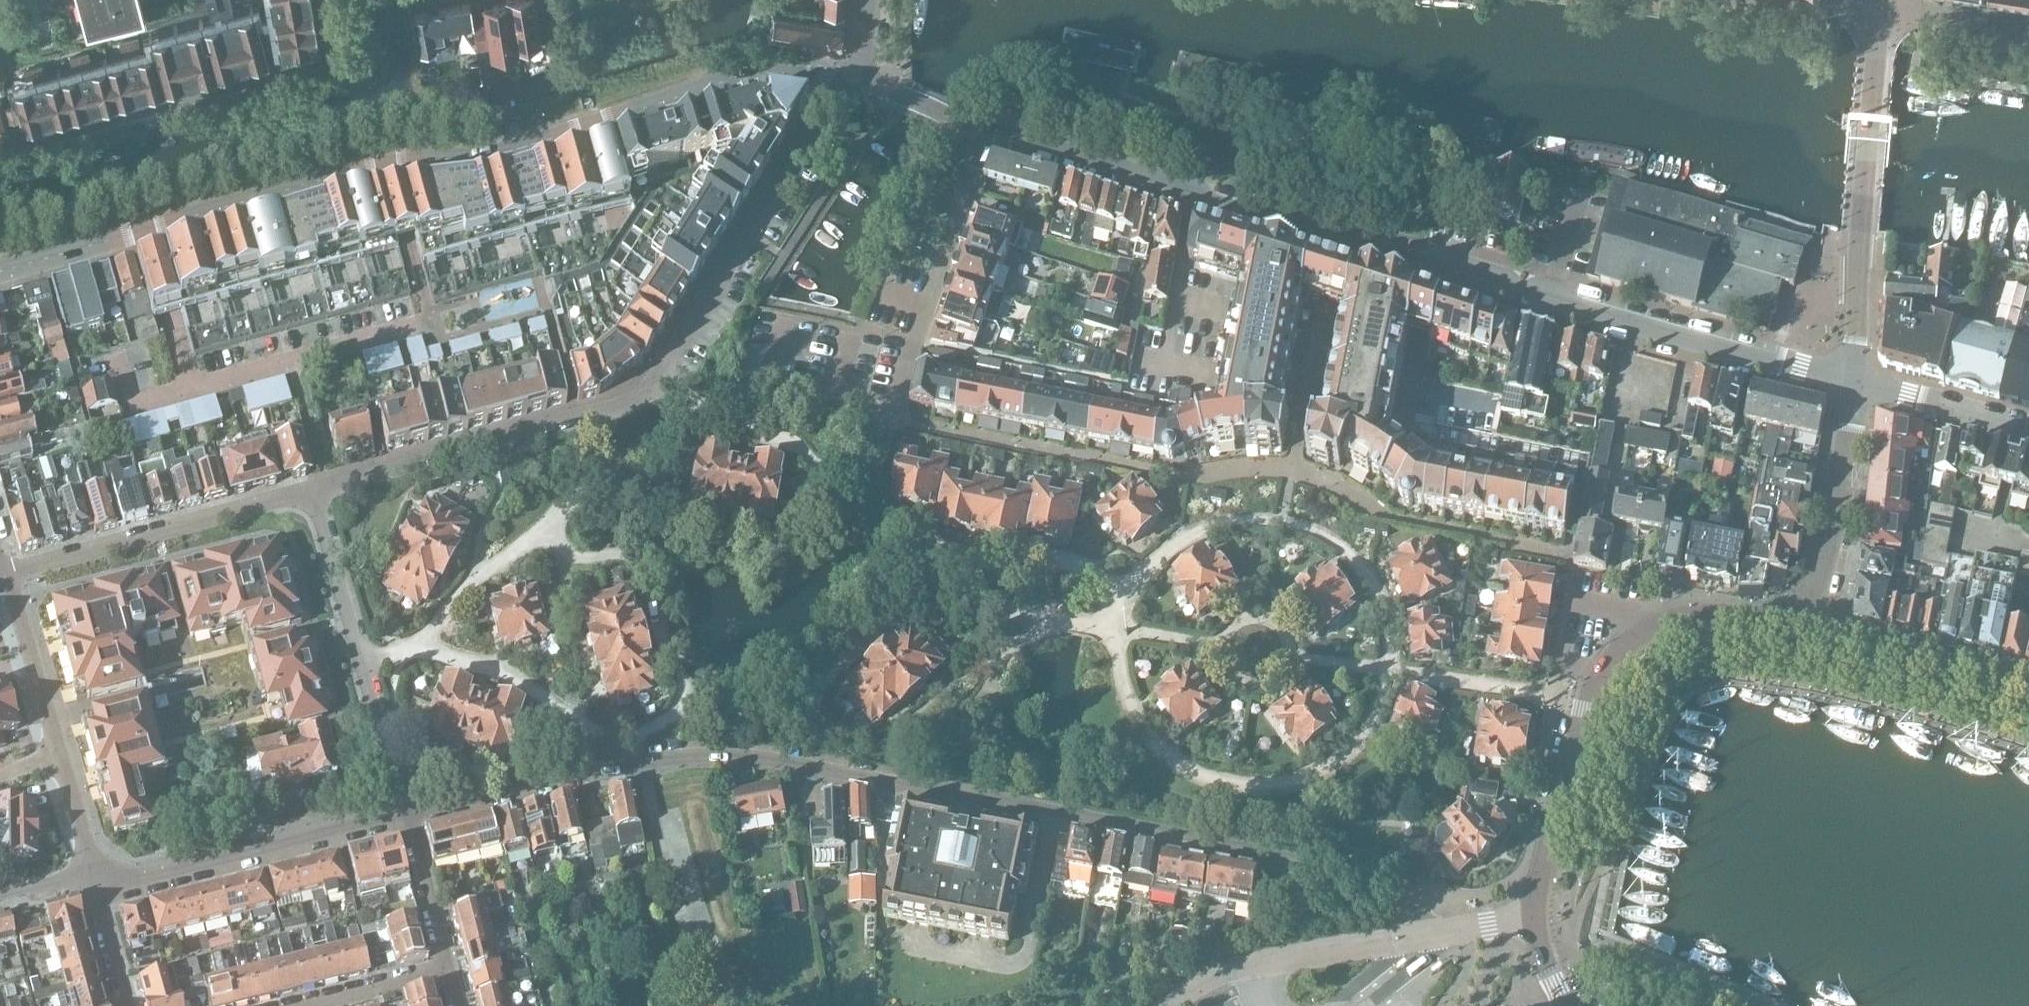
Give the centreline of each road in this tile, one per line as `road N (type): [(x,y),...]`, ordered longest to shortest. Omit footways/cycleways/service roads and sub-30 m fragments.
road 1 (tertiary): [(1850,386),(984,134)]
road 2 (tertiary): [(0,269),(384,162),(593,123),(747,79),(845,75)]
road 3 (residential): [(1392,670),(1374,724),(1324,773),(1255,792),(1187,773),(1137,723),(1119,655),(1124,630)]
road 4 (residential): [(640,763),(717,754),(768,759),(1056,811)]
road 5 (residential): [(1422,937),(1415,904),(1397,884),(1056,811)]
road 6 (residential): [(0,151),(333,55),(323,0)]
road 7 (tertiary): [(1850,386),(1879,5)]
road 8 (residential): [(315,489),(609,409),(664,369)]
road 9 (residential): [(664,369),(845,75)]
road 10 (residential): [(554,519),(630,506),(723,551),(764,558),(804,553),(832,534),(871,525)]
road 11 (residential): [(91,880),(406,811)]
road 12 (residential): [(6,575),(315,489)]
road 13 (residential): [(1042,620),(990,650),(892,745),(841,753),(806,706)]
road 14 (residential): [(895,417),(984,134)]
road 15 (residential): [(1133,590),(1058,564),(946,555),(907,531),(871,525)]
road 16 (residential): [(806,706),(883,627),(936,612),(1042,620)]
road 17 (tertiary): [(1584,710),(1604,669),(1657,626),(1702,613),(1779,619),(1802,608)]
road 18 (residential): [(871,525),(809,456),(713,410),(664,369)]
road 19 (residential): [(2028,686),(1841,632),(1802,608)]
road 20 (residential): [(406,811),(640,763)]
road 21 (residential): [(677,680),(644,580),(574,574),(554,519)]
road 22 (tertiary): [(1802,608),(1825,561),(1850,386)]
road 23 (tertiary): [(1535,923),(1584,710)]
road 24 (residential): [(629,728),(580,724),(545,693),(441,655)]
road 25 (residential): [(1282,522),(1324,538),(1374,587),(1392,670)]
road 26 (residential): [(1584,710),(1546,695),(1392,670)]
road 27 (residential): [(441,655),(476,571),(554,519)]
road 28 (residential): [(54,753),(6,575)]
road 29 (residential): [(2028,428),(1850,386)]
road 30 (residential): [(1133,590),(1187,537),(1256,519),(1282,522)]
road 31 (residential): [(447,978),(406,811)]
road 32 (residential): [(406,811),(357,650)]
road 33 (residential): [(357,650),(315,489)]
road 34 (residential): [(2028,30),(1879,5)]
road 35 (tertiary): [(984,134),(845,75)]
road 36 (unclassified): [(1277,961),(1422,937)]
road 37 (residential): [(806,706),(754,715),(677,680)]
road 38 (residential): [(91,880),(54,753)]
road 39 (residential): [(130,1005),(91,880)]

